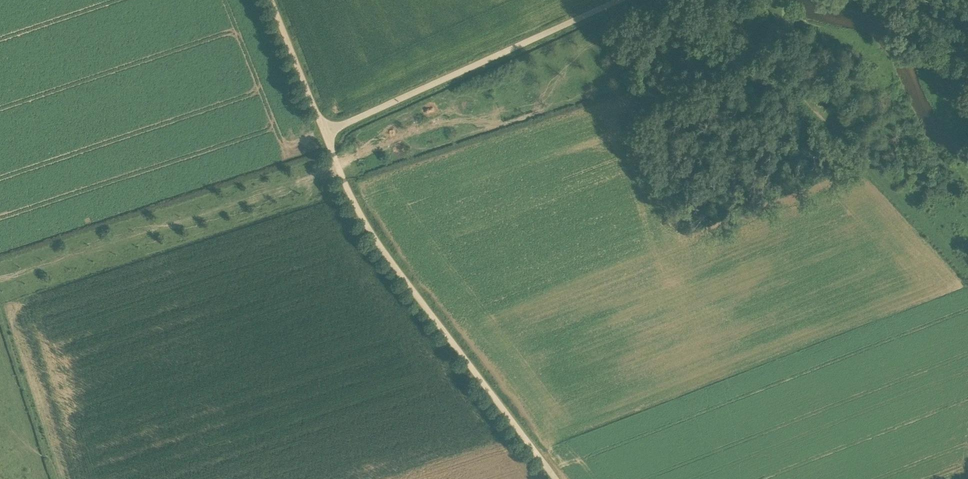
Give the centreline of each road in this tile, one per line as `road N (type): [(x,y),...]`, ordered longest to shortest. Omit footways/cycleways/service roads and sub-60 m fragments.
road 1 (unclassified): [(553,478),(371,237),(325,133)]
road 2 (unclassified): [(325,133),(619,0)]
road 3 (unclassified): [(325,133),(271,0)]
road 4 (track): [(0,358),(43,478)]

